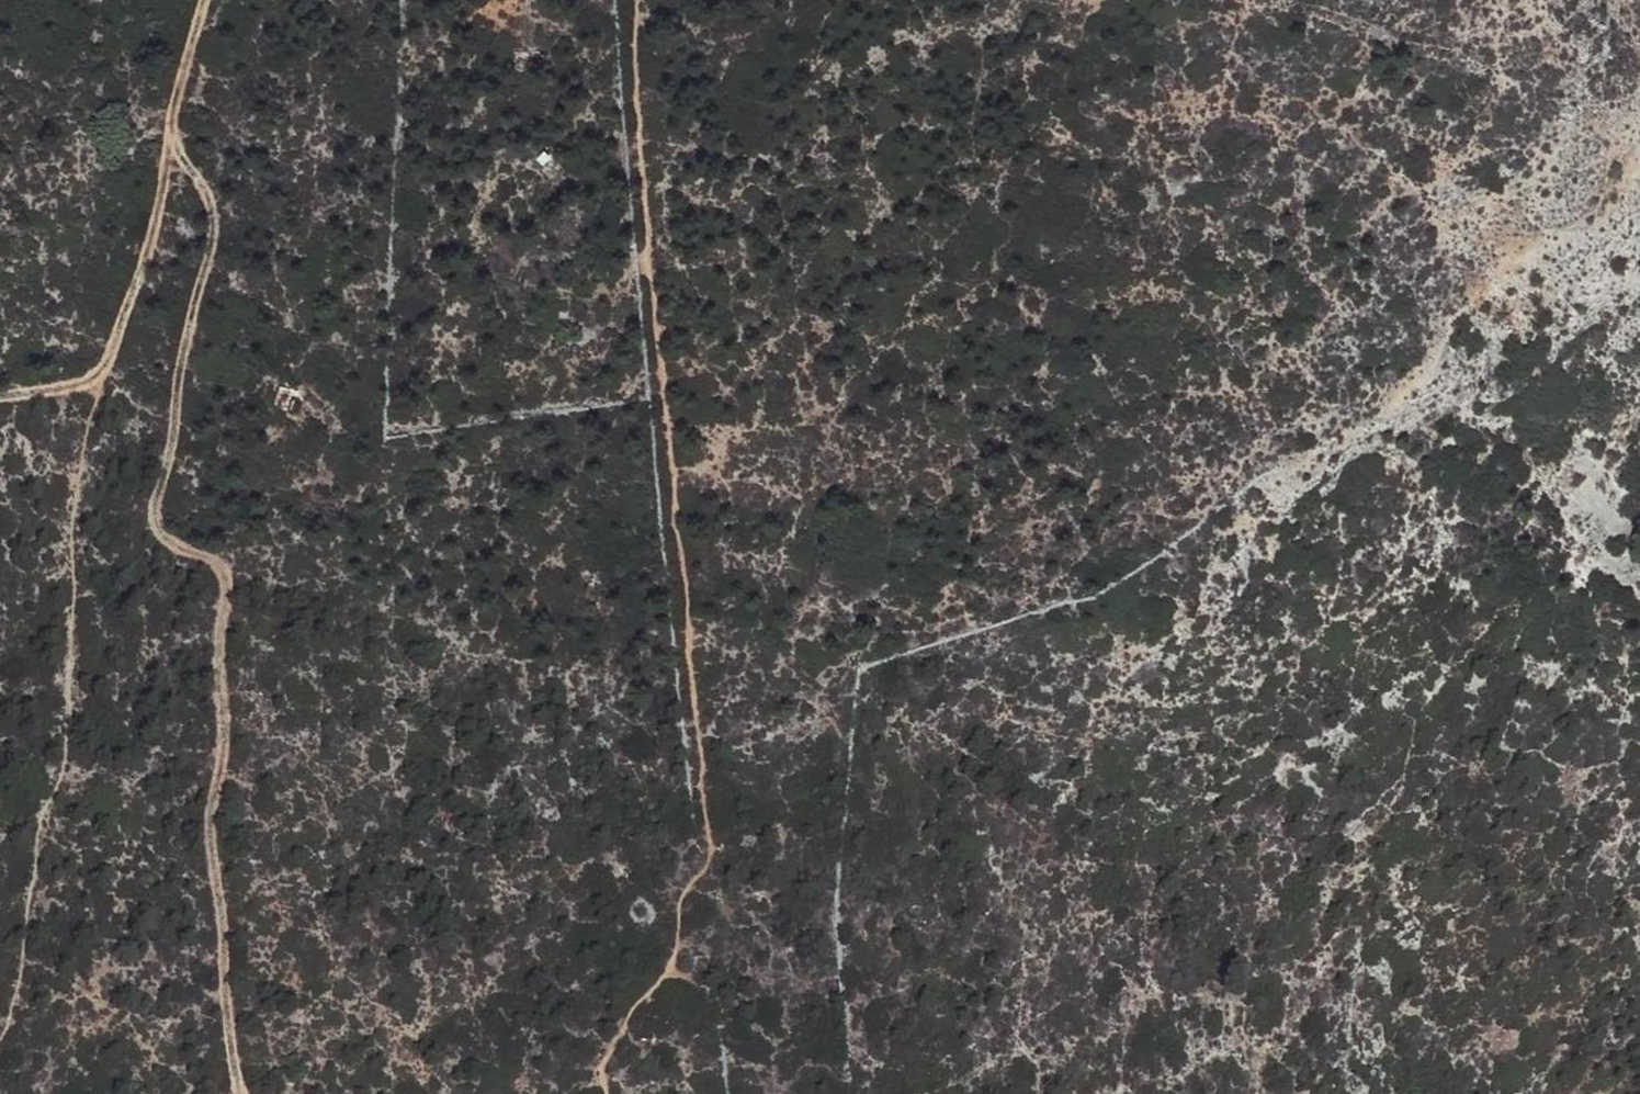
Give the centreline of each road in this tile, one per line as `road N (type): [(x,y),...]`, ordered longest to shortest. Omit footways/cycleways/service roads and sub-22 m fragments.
road 1 (track): [(0,1036),(70,742),(69,524),(143,262),(204,0)]

